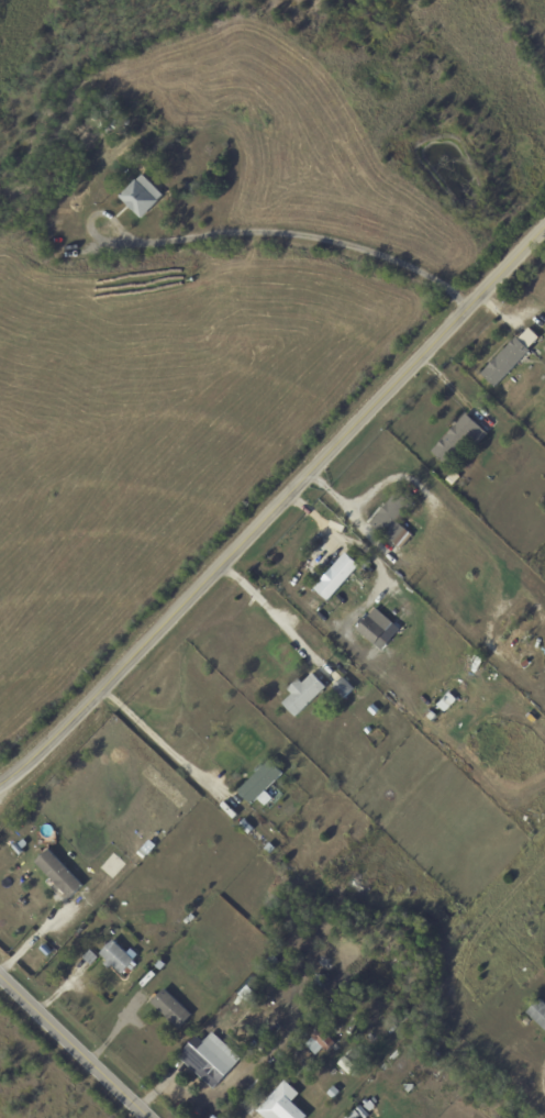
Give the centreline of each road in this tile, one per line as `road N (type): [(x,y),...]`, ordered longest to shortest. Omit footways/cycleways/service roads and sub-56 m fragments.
road 1 (residential): [(0,783),(54,740),(544,226)]
road 2 (tertiary): [(0,977),(151,1117)]

